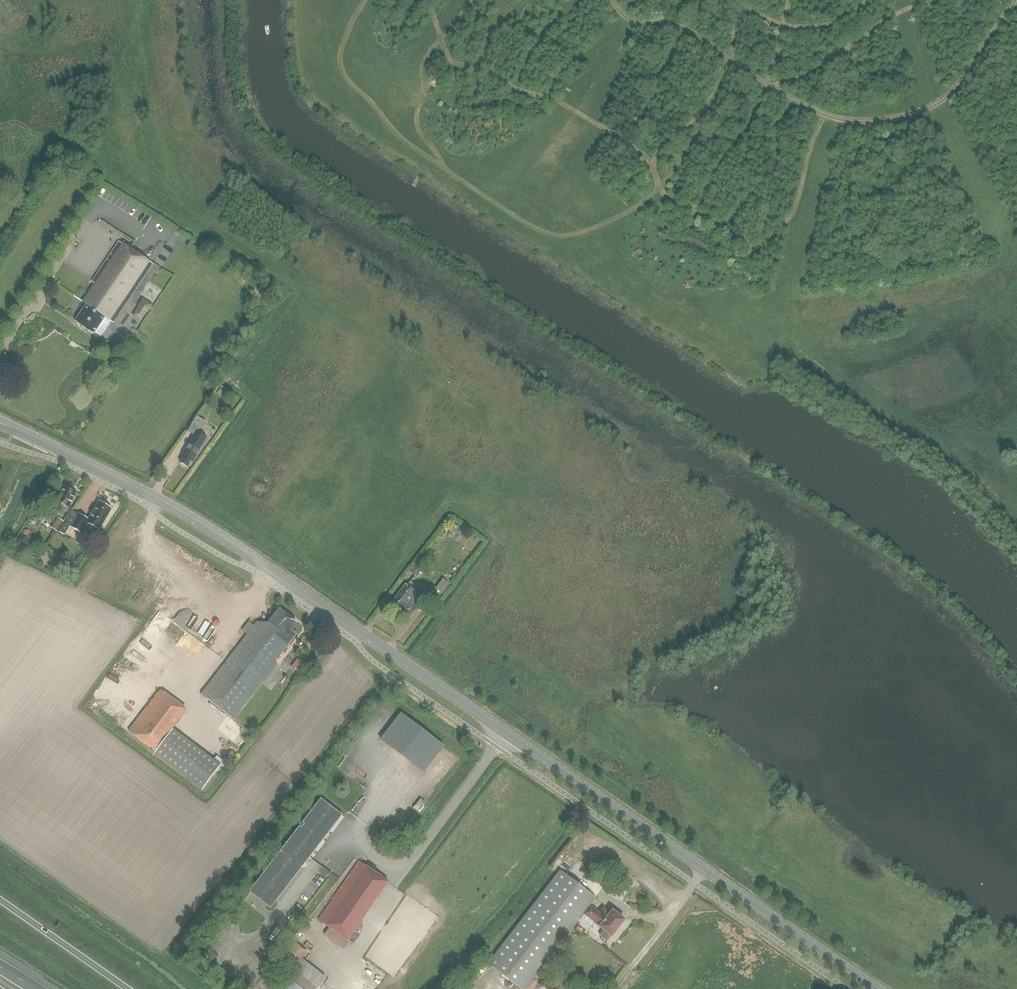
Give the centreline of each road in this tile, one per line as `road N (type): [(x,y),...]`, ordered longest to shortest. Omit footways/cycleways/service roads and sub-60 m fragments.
road 1 (secondary): [(879,988),(221,536),(0,423)]
road 2 (motorway): [(127,988),(0,899)]

